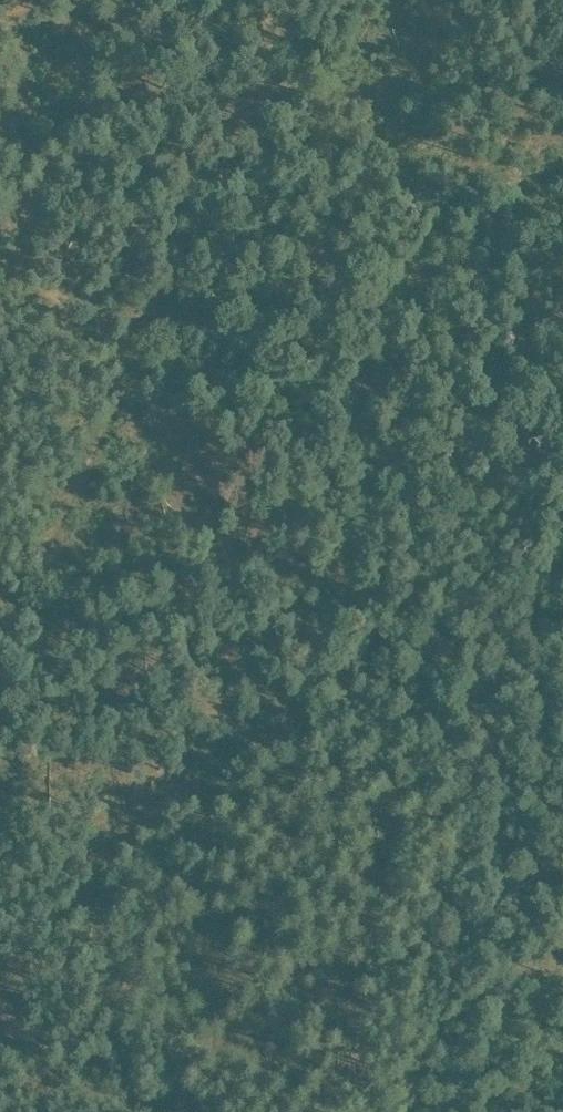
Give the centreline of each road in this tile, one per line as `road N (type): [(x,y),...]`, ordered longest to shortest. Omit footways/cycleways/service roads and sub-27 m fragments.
road 1 (track): [(205,1111),(0,1030)]

